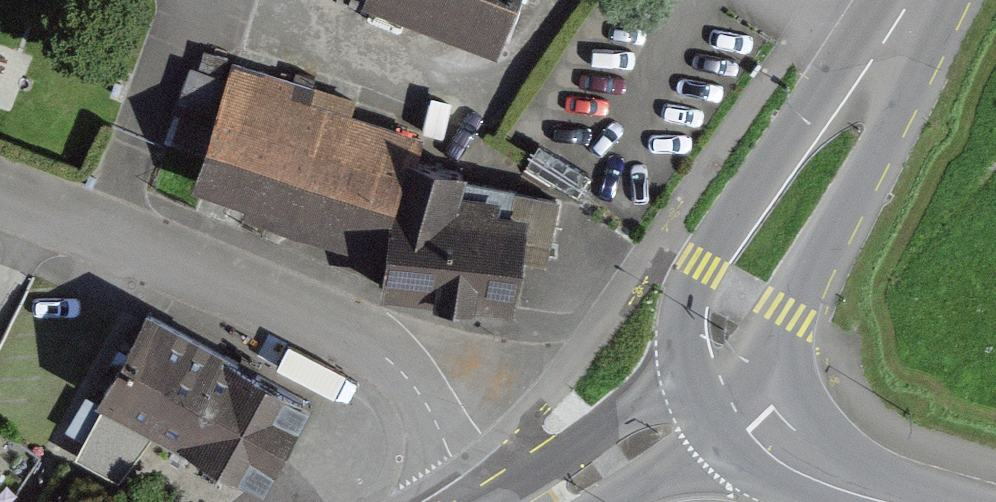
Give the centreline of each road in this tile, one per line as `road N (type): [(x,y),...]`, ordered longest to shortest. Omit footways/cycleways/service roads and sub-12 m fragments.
road 1 (unclassified): [(471,501),(429,408),(394,364),(346,331),(0,201)]
road 2 (tertiary): [(911,0),(741,287),(728,323),(733,382)]
road 3 (tertiary): [(733,382),(547,501)]
road 4 (tertiary): [(733,382),(793,453),(850,486),(904,501)]

